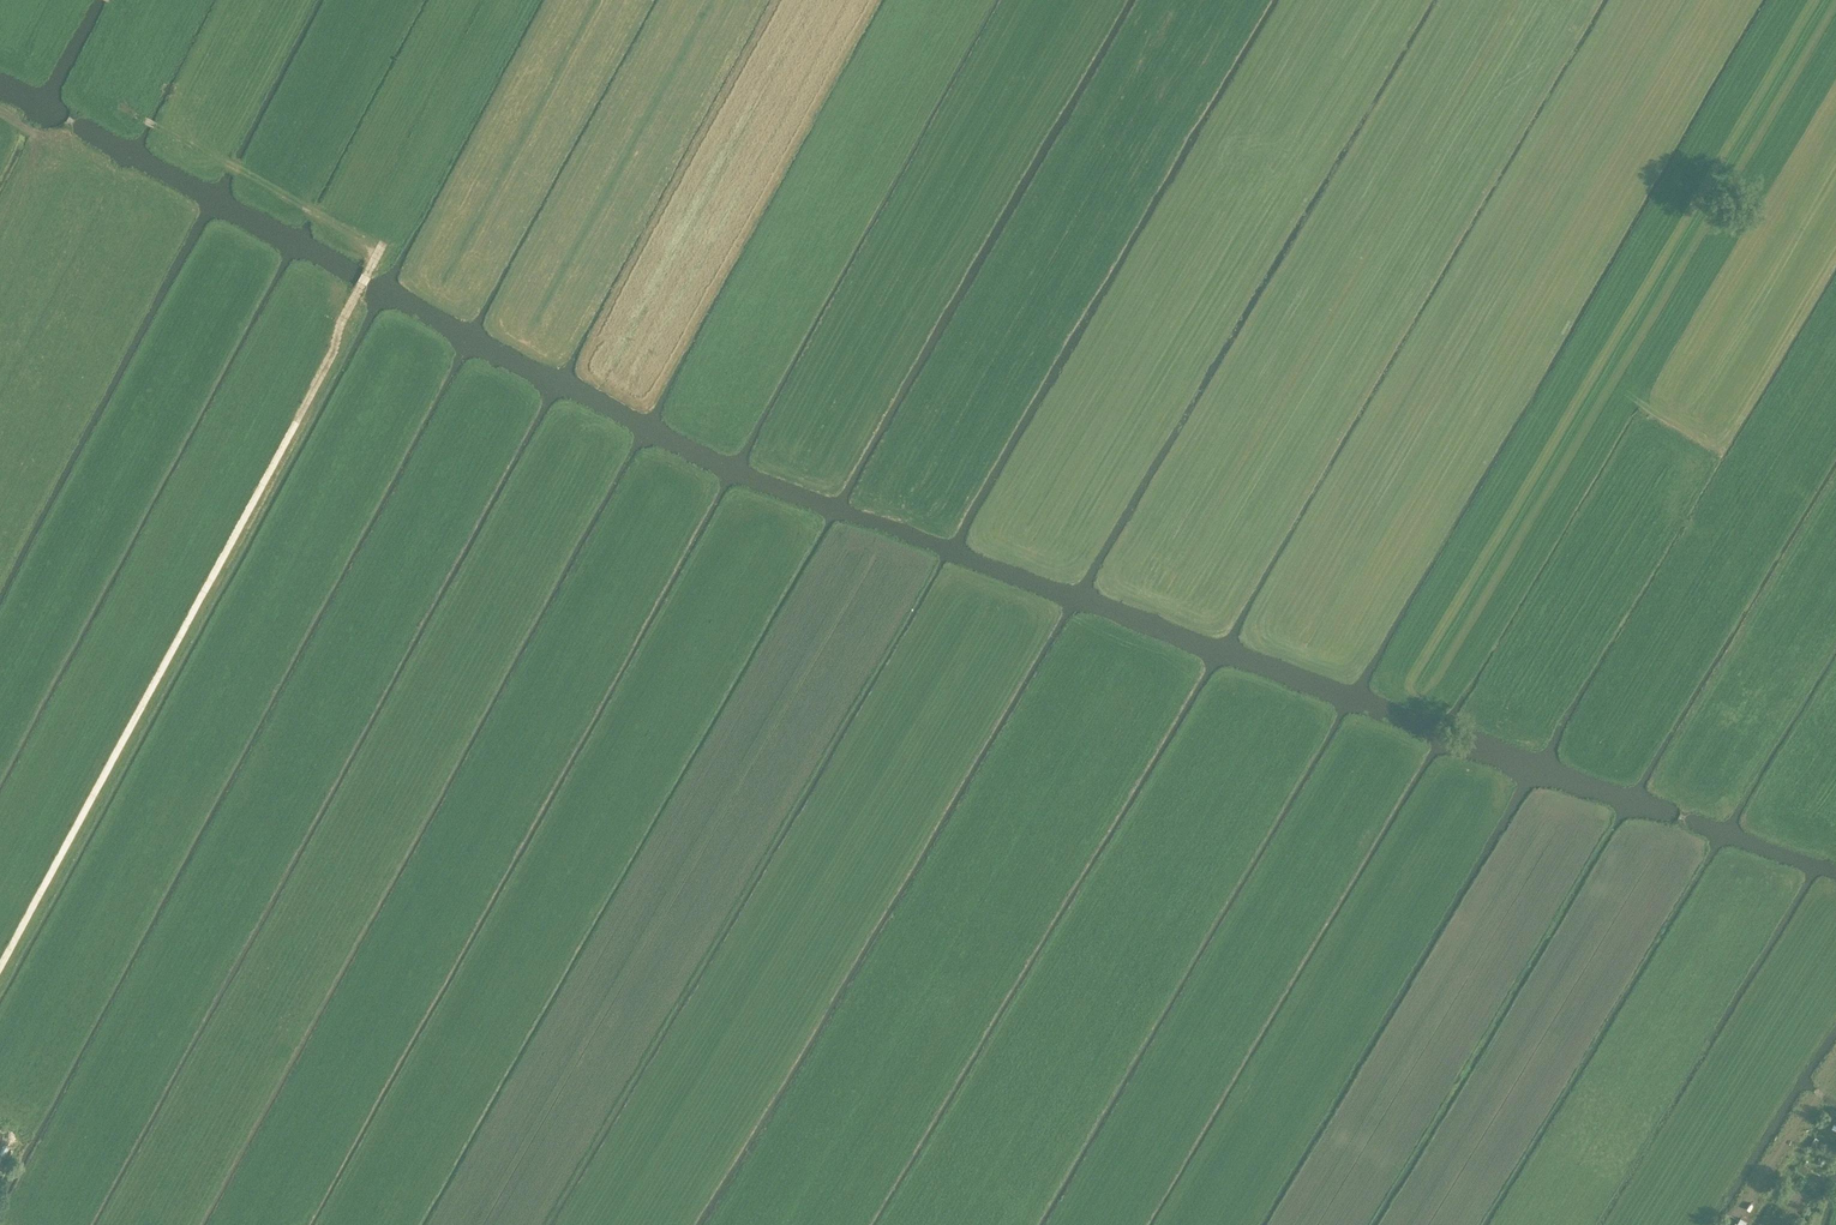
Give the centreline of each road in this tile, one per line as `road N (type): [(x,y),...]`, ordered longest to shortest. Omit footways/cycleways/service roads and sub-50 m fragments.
road 1 (track): [(0,226),(42,139),(0,115)]

